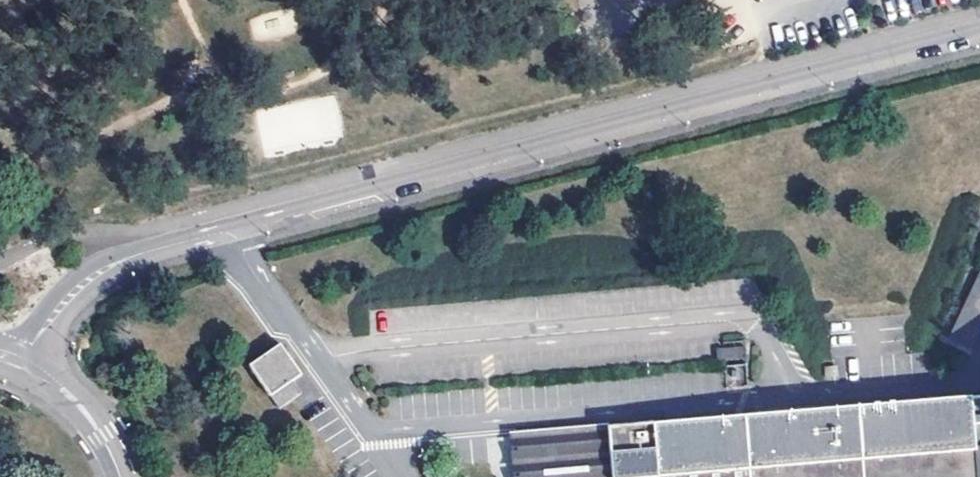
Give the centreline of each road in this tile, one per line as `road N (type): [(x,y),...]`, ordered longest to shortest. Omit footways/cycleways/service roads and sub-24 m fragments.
road 1 (tertiary): [(979,28),(131,257),(80,286),(20,363)]
road 2 (tertiary): [(119,476),(88,415),(20,363)]

